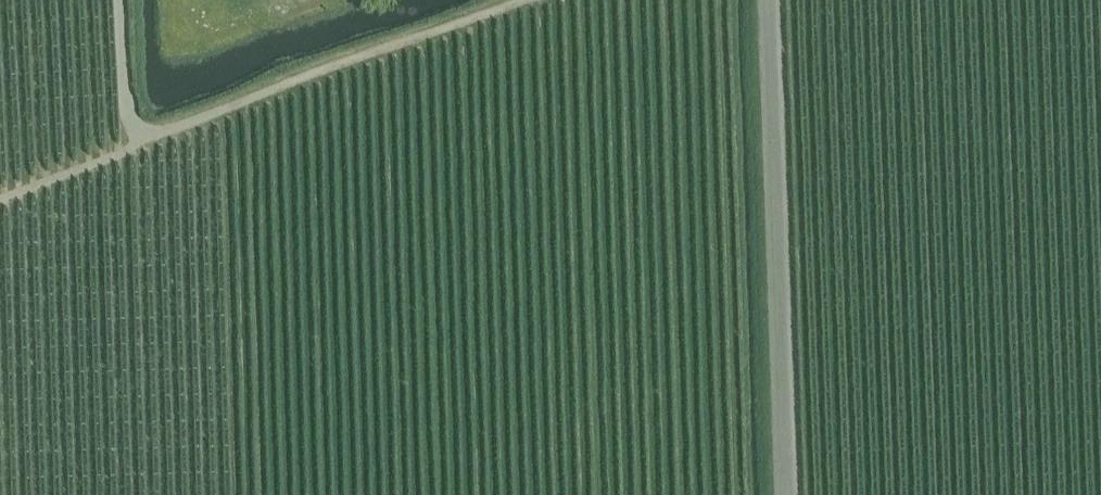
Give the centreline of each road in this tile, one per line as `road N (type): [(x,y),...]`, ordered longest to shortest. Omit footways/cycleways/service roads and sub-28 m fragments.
road 1 (track): [(767,0),(787,494)]

